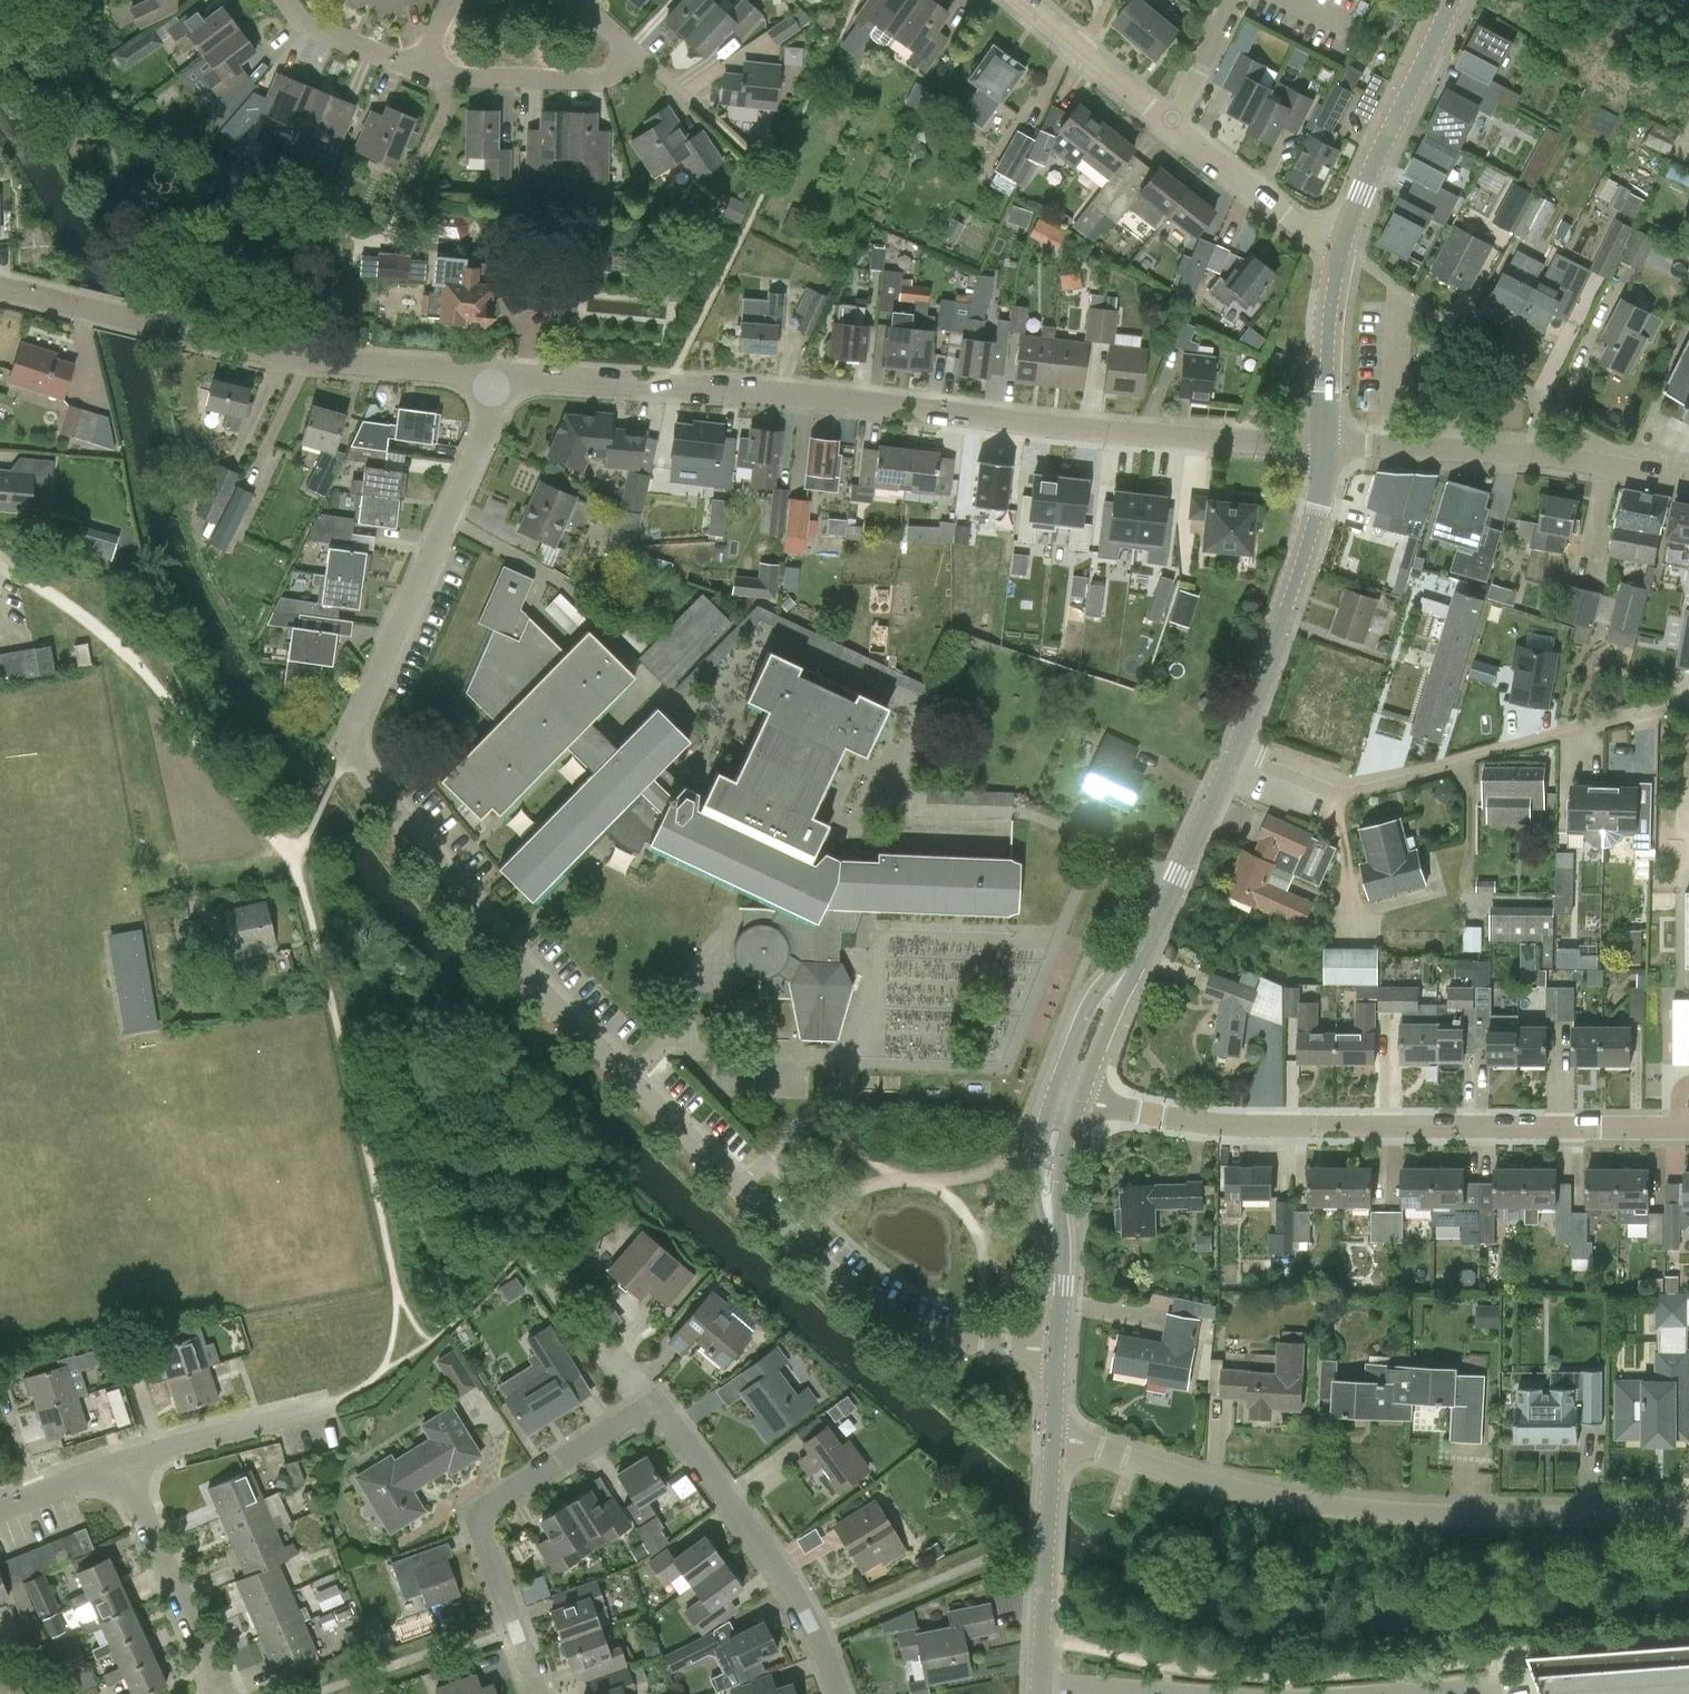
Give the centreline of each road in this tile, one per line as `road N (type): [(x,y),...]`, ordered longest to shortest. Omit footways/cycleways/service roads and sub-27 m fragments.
road 1 (residential): [(1056,1352),(930,1334),(892,1319),(836,1278),(591,1045),(502,946),(348,749),(495,405),(496,373)]
road 2 (unclassified): [(1324,443),(496,373)]
road 3 (residential): [(537,1693),(481,1514),(638,1410),(662,1411),(780,1572),(838,1693)]
road 4 (residential): [(1688,1516),(1404,1513),(1303,1501),(1204,1482),(1054,1431)]
road 5 (residential): [(1681,1126),(1240,1125),(1083,1095)]
road 6 (unclassified): [(496,373),(304,356),(0,288)]
road 7 (residential): [(1236,746),(1341,789),(1688,699)]
road 8 (residential): [(1688,481),(1533,454),(1324,443)]
road 9 (tertiary): [(1236,746),(1319,507),(1324,443)]
road 10 (tertiary): [(1343,246),(1449,0)]
road 11 (tertiary): [(1040,1693),(1054,1431)]
road 12 (residential): [(221,1693),(119,1462)]
road 13 (residential): [(620,28),(620,57),(608,79),(431,64)]
road 14 (tertiary): [(1143,947),(1236,746)]
road 15 (residential): [(1343,246),(1289,216),(1172,122)]
road 16 (tertiary): [(1057,1087),(1037,1161),(1035,1207),(1061,1284)]
road 17 (tertiary): [(1324,443),(1343,246)]
road 18 (tertiary): [(1061,1284),(1063,1156),(1083,1095)]
road 19 (residential): [(1172,122),(1030,0)]
road 20 (residential): [(163,1449),(331,1405)]
road 21 (tertiary): [(1143,947),(1090,1000),(1057,1087)]
road 22 (residential): [(431,64),(317,31),(283,0)]
road 23 (tertiary): [(1083,1095),(1143,947)]
road 24 (residential): [(1238,0),(1172,122)]

